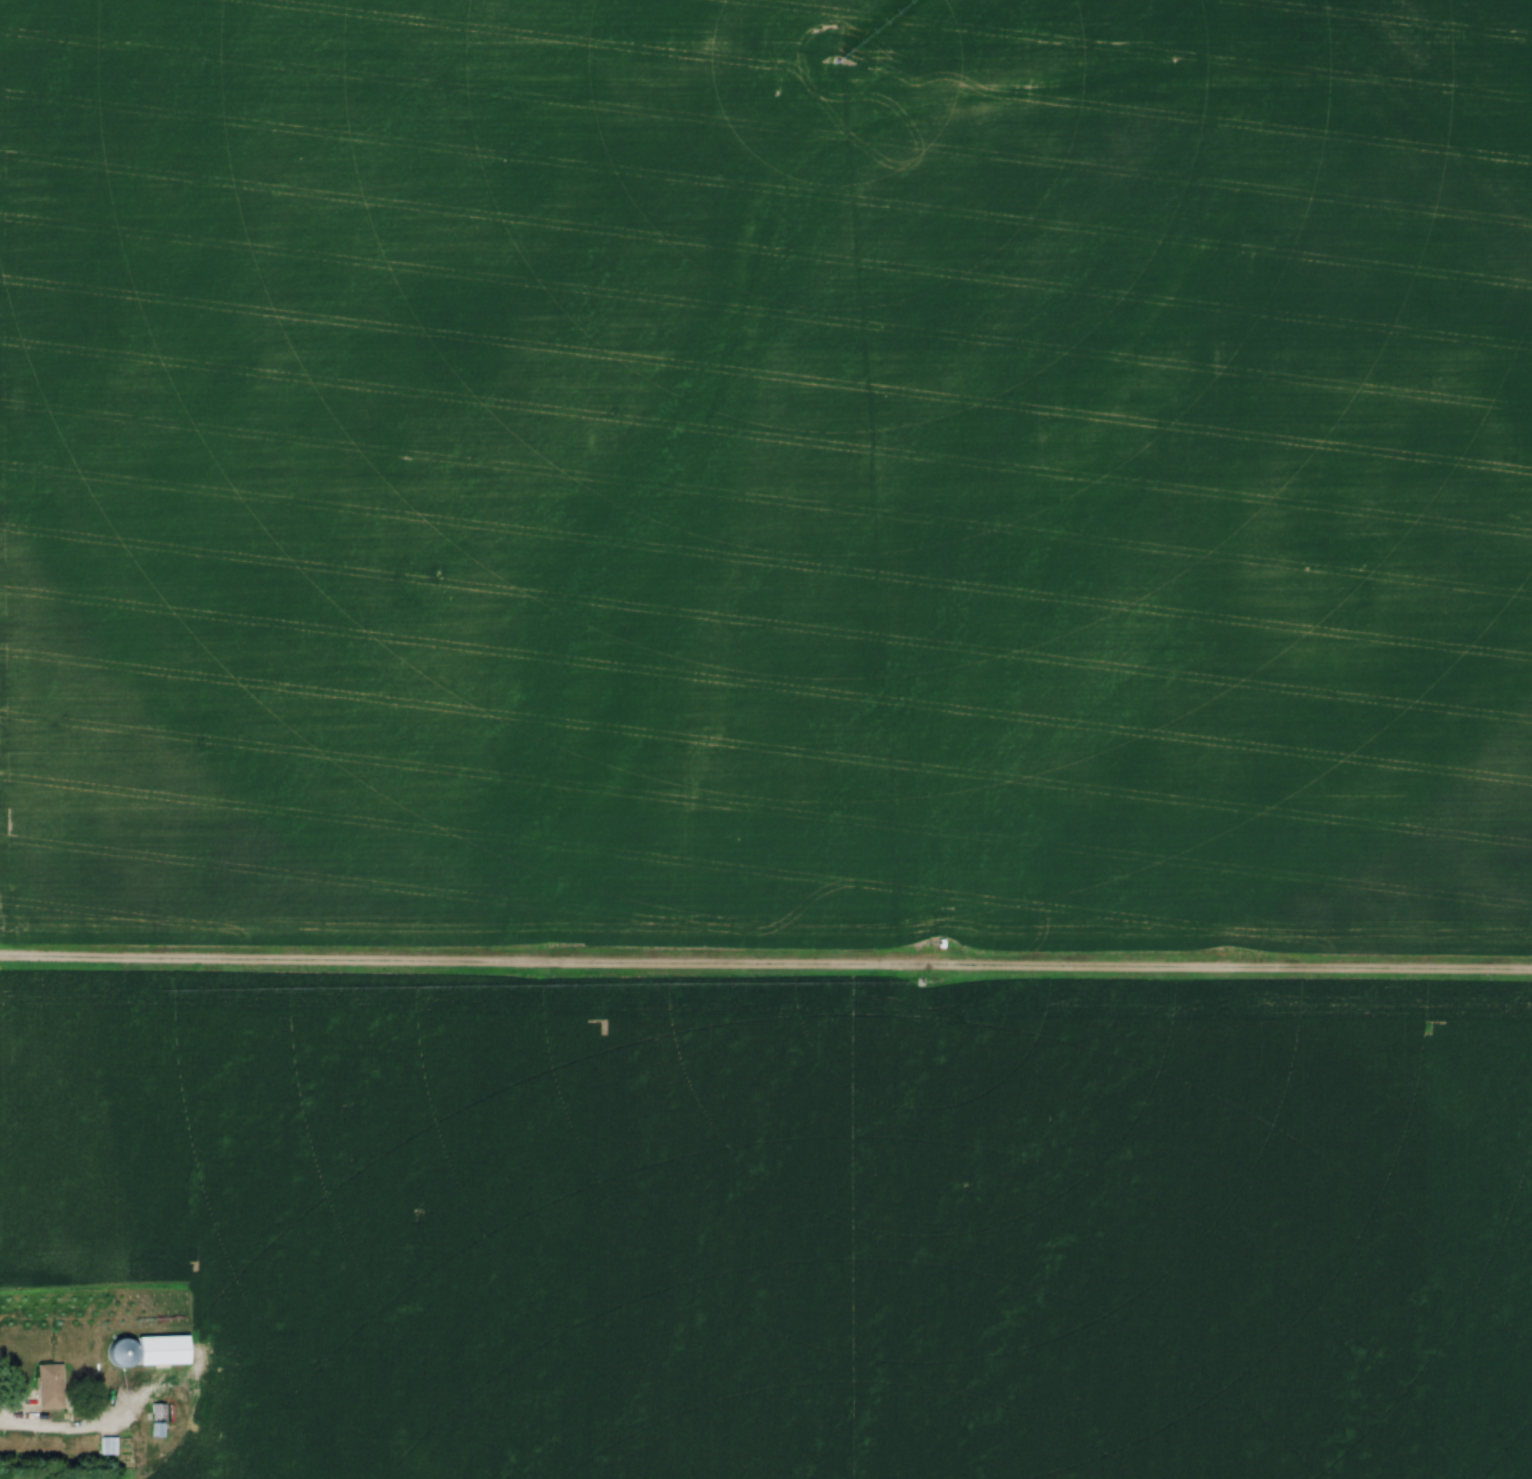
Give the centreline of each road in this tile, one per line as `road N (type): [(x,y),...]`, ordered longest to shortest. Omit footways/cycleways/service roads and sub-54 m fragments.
road 1 (residential): [(1531,976),(0,963)]

